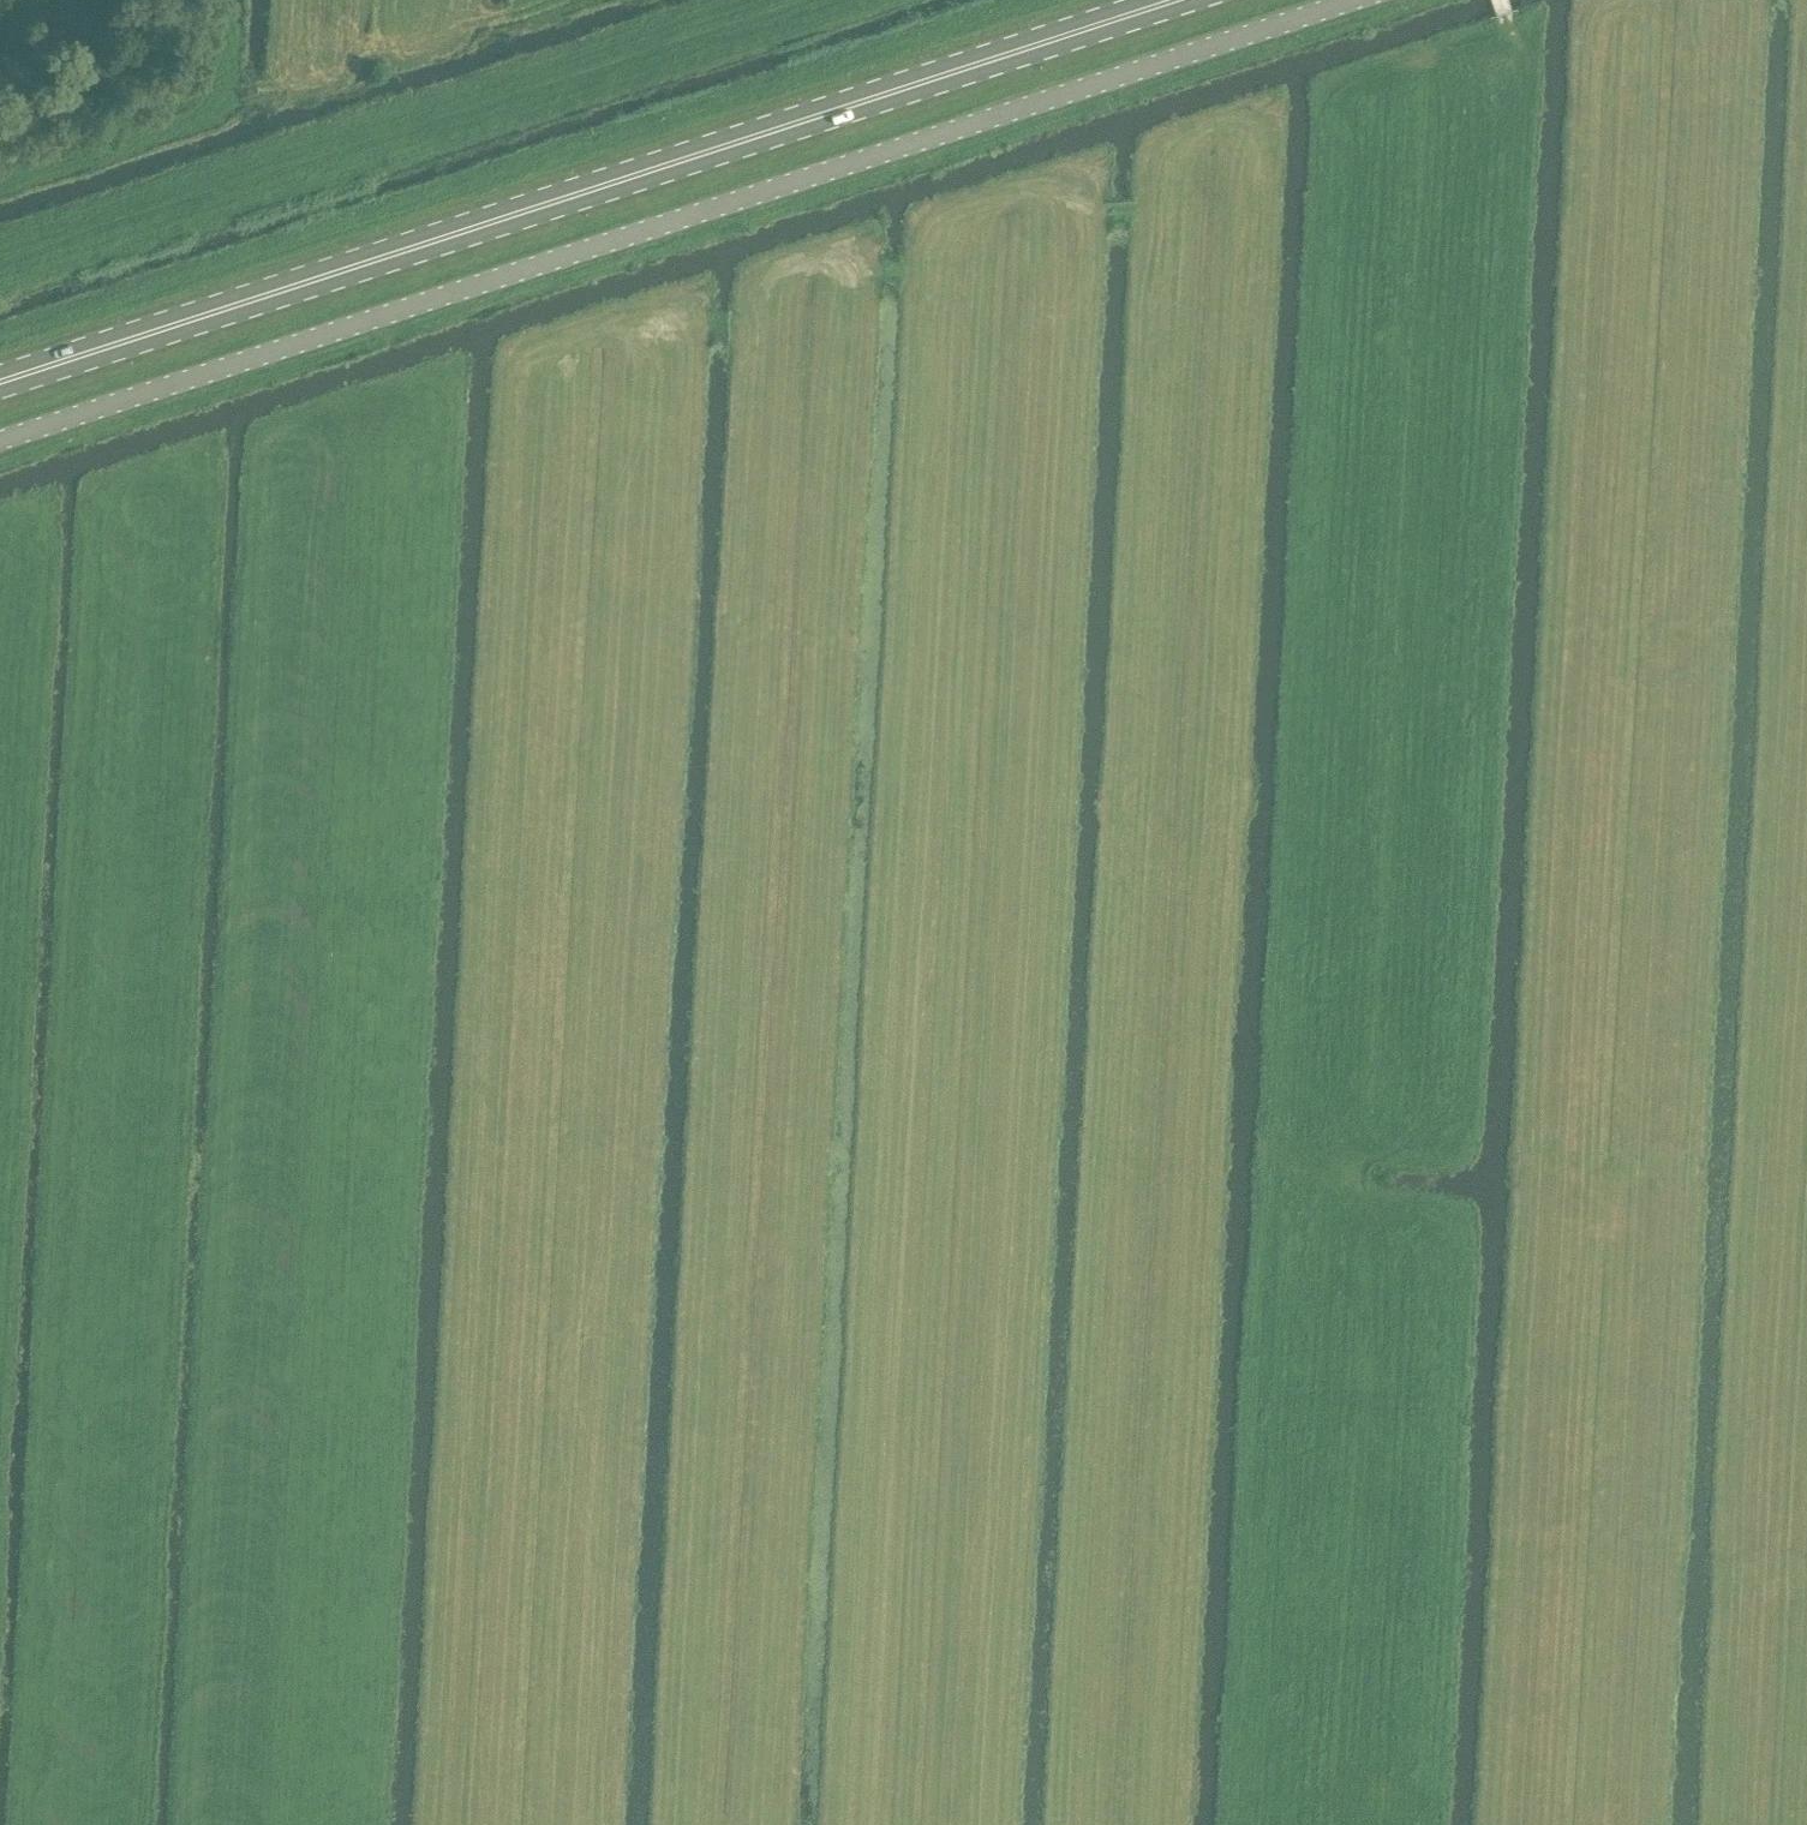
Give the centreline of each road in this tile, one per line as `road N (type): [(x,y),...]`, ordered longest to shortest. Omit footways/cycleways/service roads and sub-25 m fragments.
road 1 (unclassified): [(1355,0),(0,440)]
road 2 (primary): [(0,379),(1173,0)]

